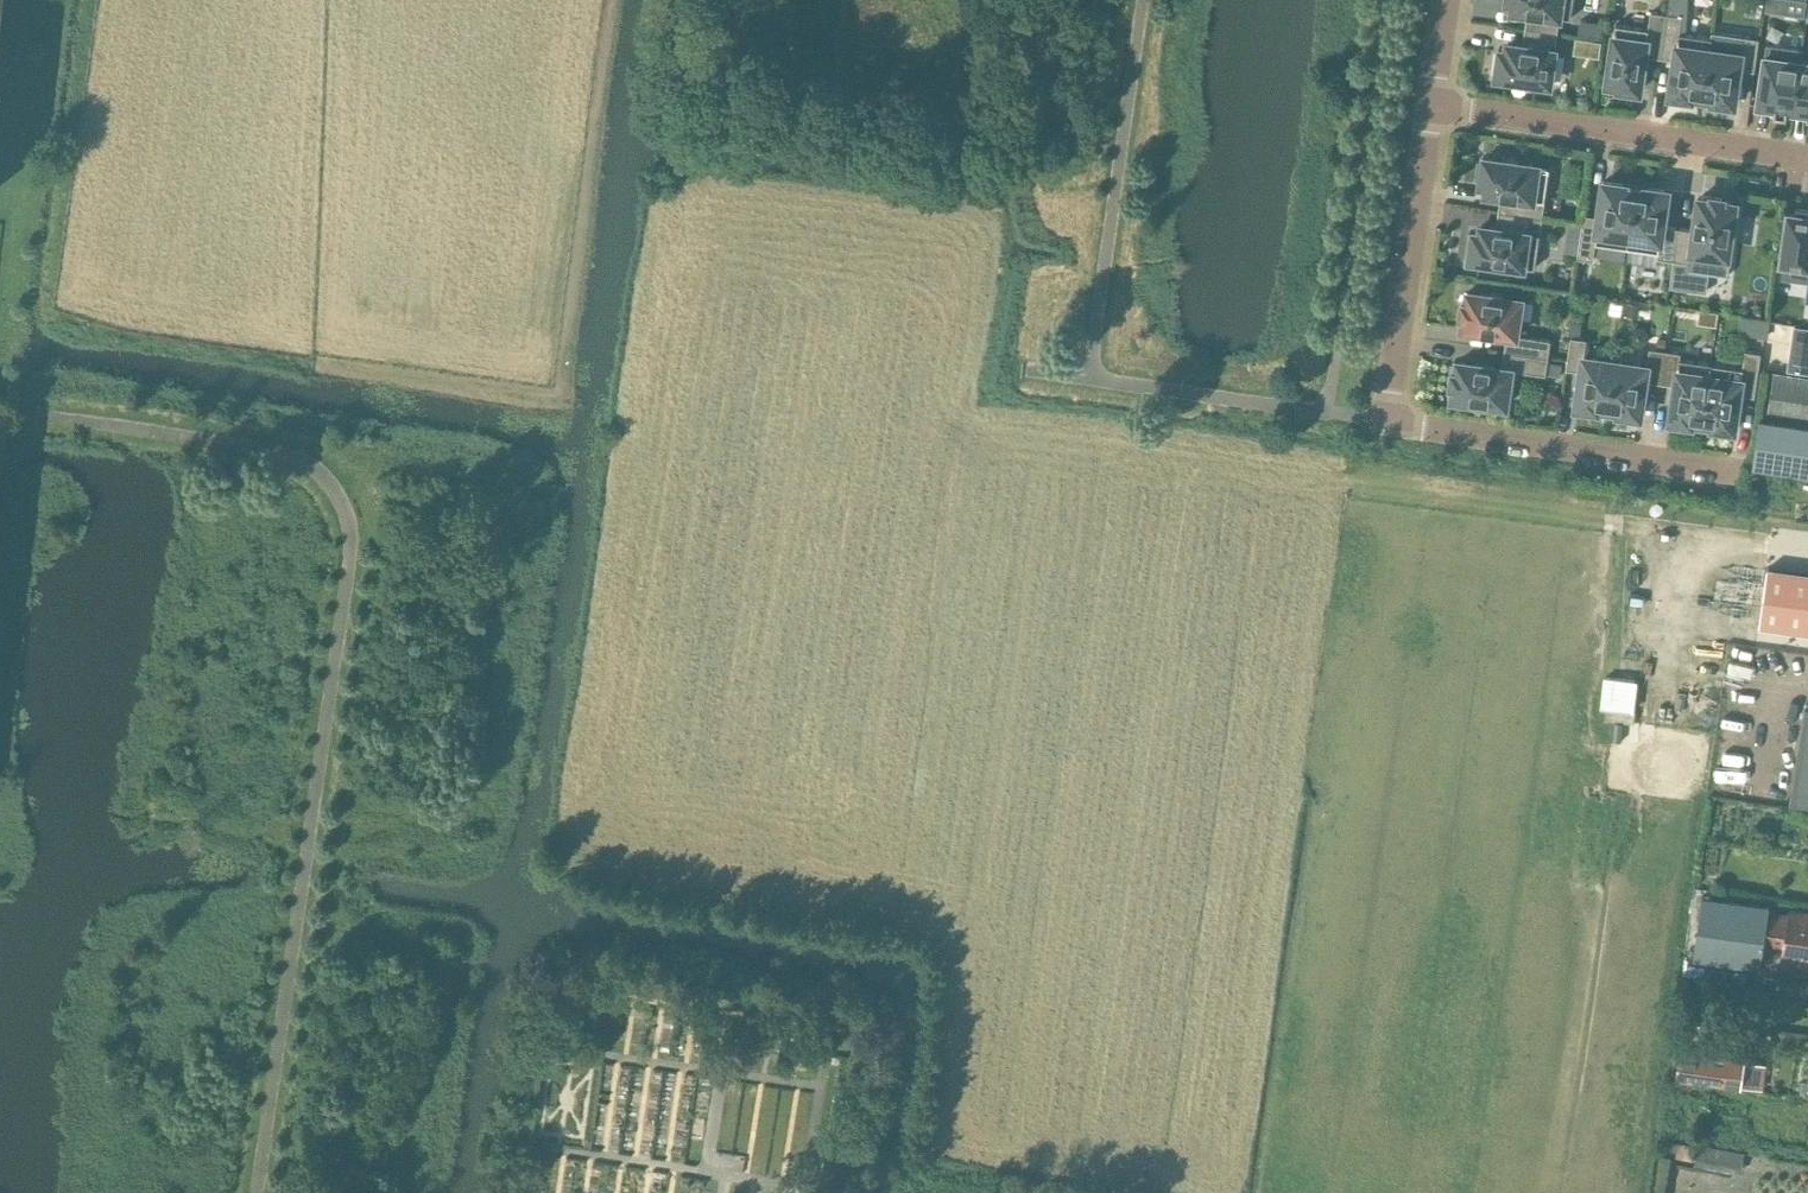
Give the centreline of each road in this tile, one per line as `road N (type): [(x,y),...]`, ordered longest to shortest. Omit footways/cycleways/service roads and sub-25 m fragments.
road 1 (track): [(1807,548),(1645,520),(1628,550),(1627,638),(1665,716),(1595,1192)]
road 2 (residential): [(1807,159),(1435,104)]
road 3 (unclassified): [(1387,425),(1731,474)]
road 4 (residential): [(1387,425),(1435,104)]

